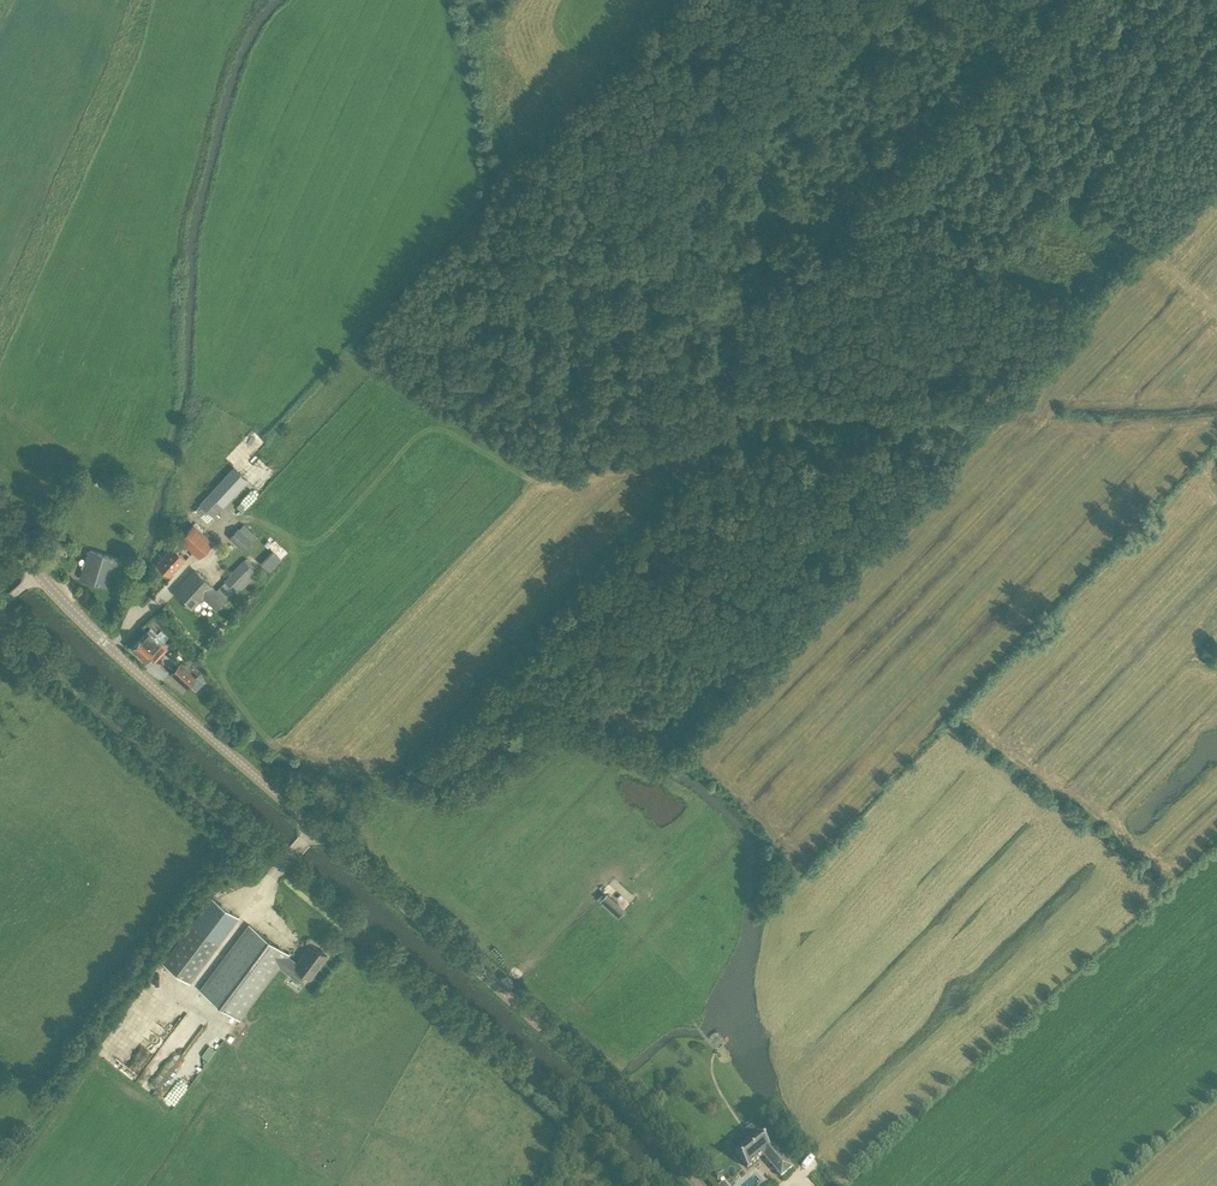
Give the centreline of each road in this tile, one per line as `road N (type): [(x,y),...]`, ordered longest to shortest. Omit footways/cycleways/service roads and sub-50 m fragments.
road 1 (tertiary): [(702,1185),(614,1091),(202,731),(38,573)]
road 2 (track): [(989,413),(699,421),(688,386),(1078,0)]
road 3 (track): [(0,610),(613,1157),(635,1185)]
road 4 (track): [(1216,37),(994,268),(905,248),(862,217)]
road 5 (track): [(747,322),(539,144),(594,77)]
road 6 (track): [(628,221),(837,0)]
road 7 (track): [(1216,318),(1079,180)]

